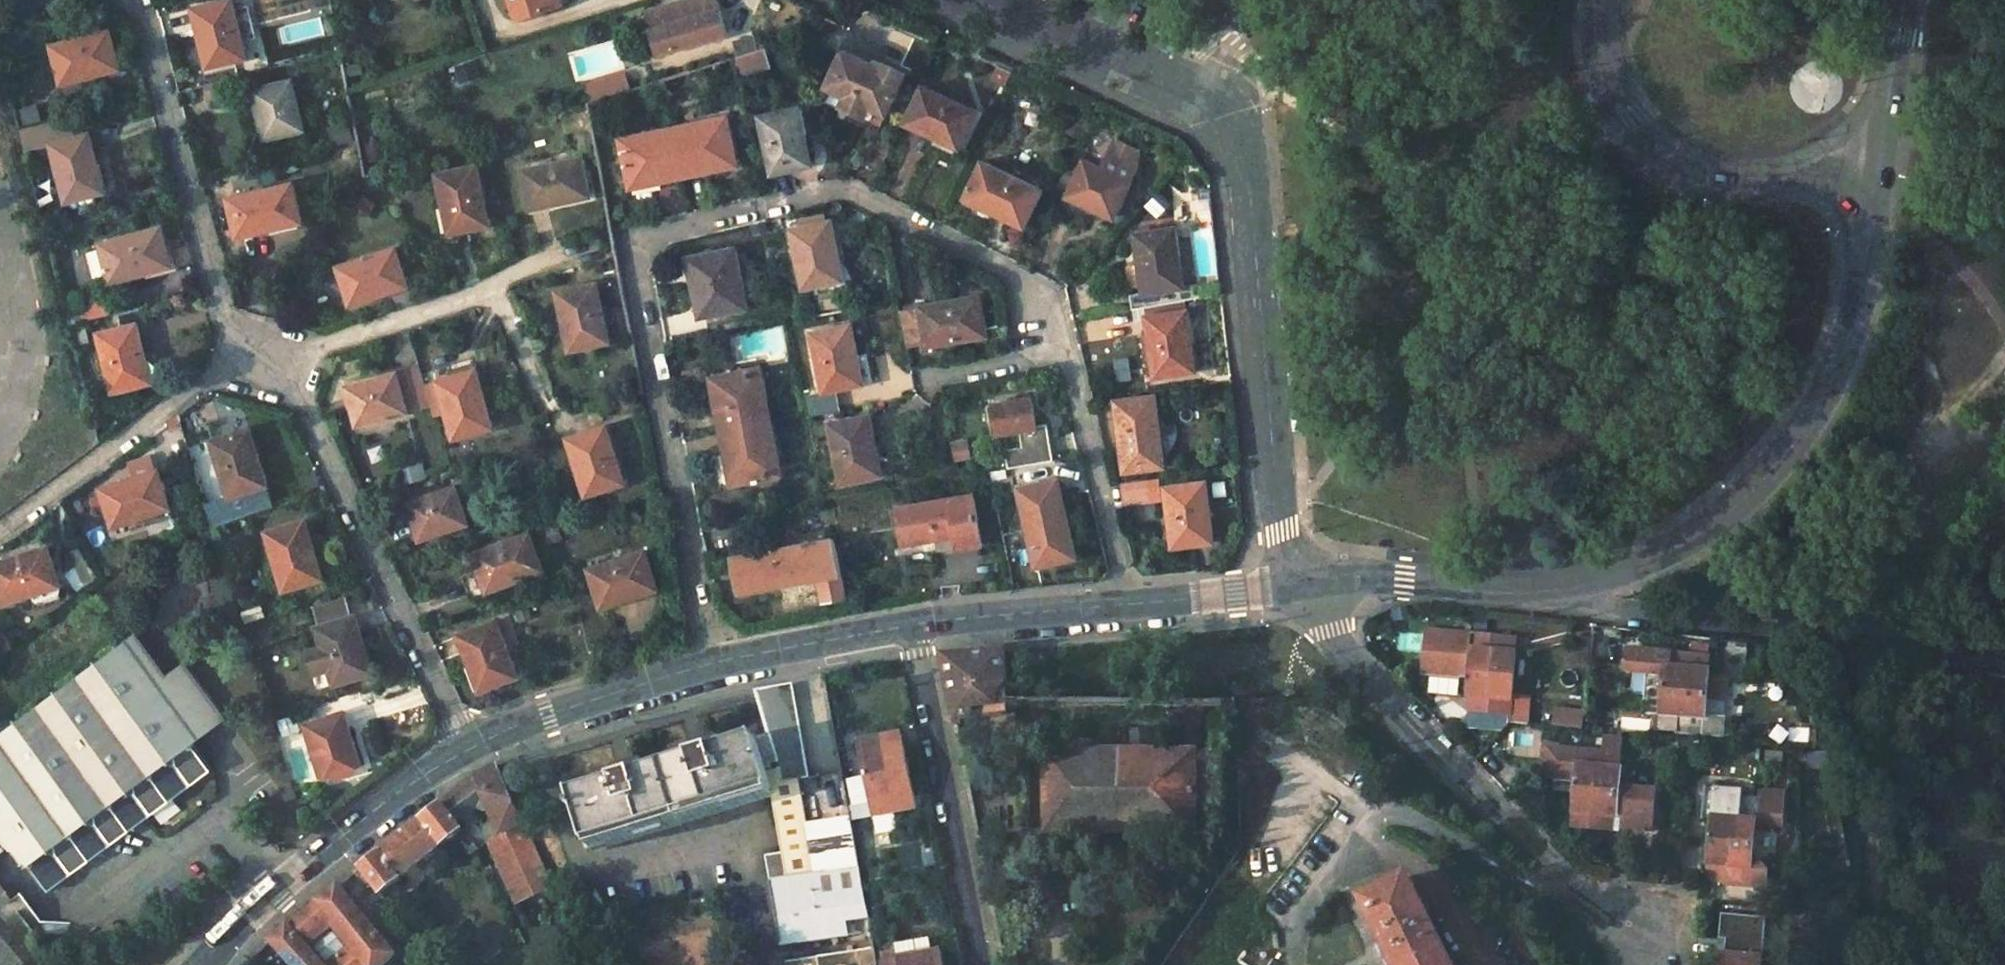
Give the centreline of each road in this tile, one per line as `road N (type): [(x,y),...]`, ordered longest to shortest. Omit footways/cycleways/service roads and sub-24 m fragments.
road 1 (trunk): [(128,0),(993,243),(1462,399),(2004,635)]
road 2 (trunk): [(2004,493),(1539,282),(1072,127),(595,0)]
road 3 (residential): [(1068,351),(1050,293),(849,189),(641,241),(636,269),(712,664)]
road 4 (residential): [(1018,0),(1202,84),(1235,115),(1245,142),(1280,532),(1297,586)]
road 5 (unclassified): [(1877,159),(1865,277),(1846,348),(1782,460),(1708,527),(1665,552),(1554,588)]
road 6 (residential): [(2004,656),(1613,610),(1554,588)]
road 7 (residential): [(1297,586),(1564,870),(1594,913)]
road 8 (residential): [(468,750),(281,360)]
road 9 (residential): [(529,721),(576,858),(590,864),(734,845),(767,964)]
road 10 (residential): [(1605,0),(1607,73),(1636,124),(1661,146),(1719,171),(1877,159)]
road 11 (residential): [(236,351),(137,0)]
road 12 (residential): [(913,626),(978,964)]
road 13 (residential): [(236,351),(0,533)]
road 14 (residential): [(1366,857),(1371,820),(1397,812),(1594,913)]
road 15 (residential): [(1128,605),(1068,351)]
road 16 (unclassified): [(1554,588),(1363,573),(1297,586)]
road 17 (residential): [(281,360),(495,283)]
road 18 (unclassified): [(1128,605),(913,626)]
road 19 (unclassified): [(913,626),(712,664)]
road 20 (unclassified): [(712,664),(529,721)]
road 21 (residential): [(1366,857),(1400,853),(1442,887),(1479,964)]
road 22 (unclassified): [(468,750),(326,849)]
road 23 (unclassified): [(1297,586),(1128,605)]
road 24 (unclassified): [(326,849),(202,964)]
road 25 (unclassified): [(1906,0),(1877,159)]
road 26 (residential): [(326,849),(425,964)]
road 27 (residential): [(932,379),(1068,351)]
road 28 (residential): [(1301,964),(1313,908),(1366,857)]

